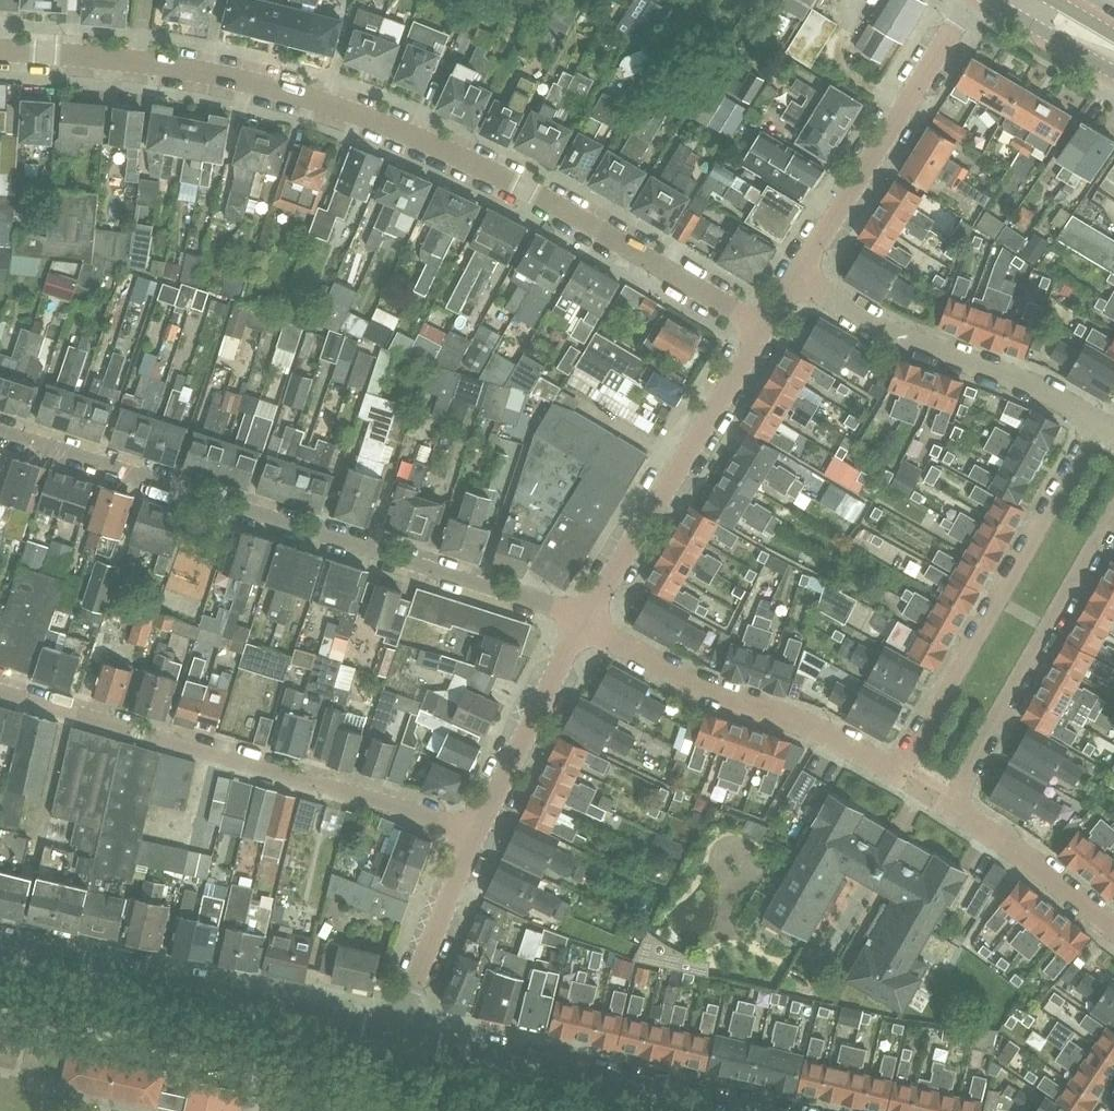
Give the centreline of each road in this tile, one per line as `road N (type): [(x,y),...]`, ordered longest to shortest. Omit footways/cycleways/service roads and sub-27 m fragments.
road 1 (residential): [(764,327),(554,204),(378,120),(224,75),(0,50)]
road 2 (residential): [(1096,420),(897,773),(799,720),(693,682),(584,623)]
road 3 (residential): [(584,623),(536,598),(0,428)]
road 4 (residential): [(1113,924),(954,808),(1113,525)]
road 5 (residential): [(475,834),(0,691)]
road 6 (unclassified): [(402,1040),(0,945)]
road 7 (residential): [(584,623),(764,327)]
road 8 (residential): [(1096,420),(1022,380),(861,320),(795,277)]
road 9 (residential): [(795,277),(969,0)]
road 10 (unclassified): [(718,1110),(402,1040)]
road 11 (residential): [(475,834),(584,623)]
road 12 (residential): [(402,1040),(413,990),(475,834)]
road 13 (primary): [(992,0),(1113,72)]

